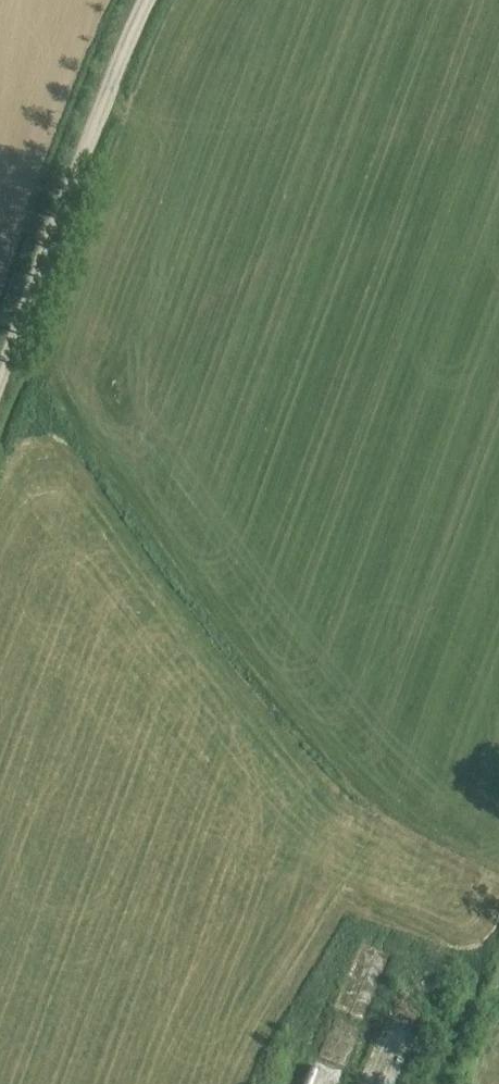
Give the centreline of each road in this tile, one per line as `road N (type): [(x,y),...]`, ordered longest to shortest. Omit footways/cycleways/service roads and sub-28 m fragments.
road 1 (unclassified): [(0,388),(153,0)]

